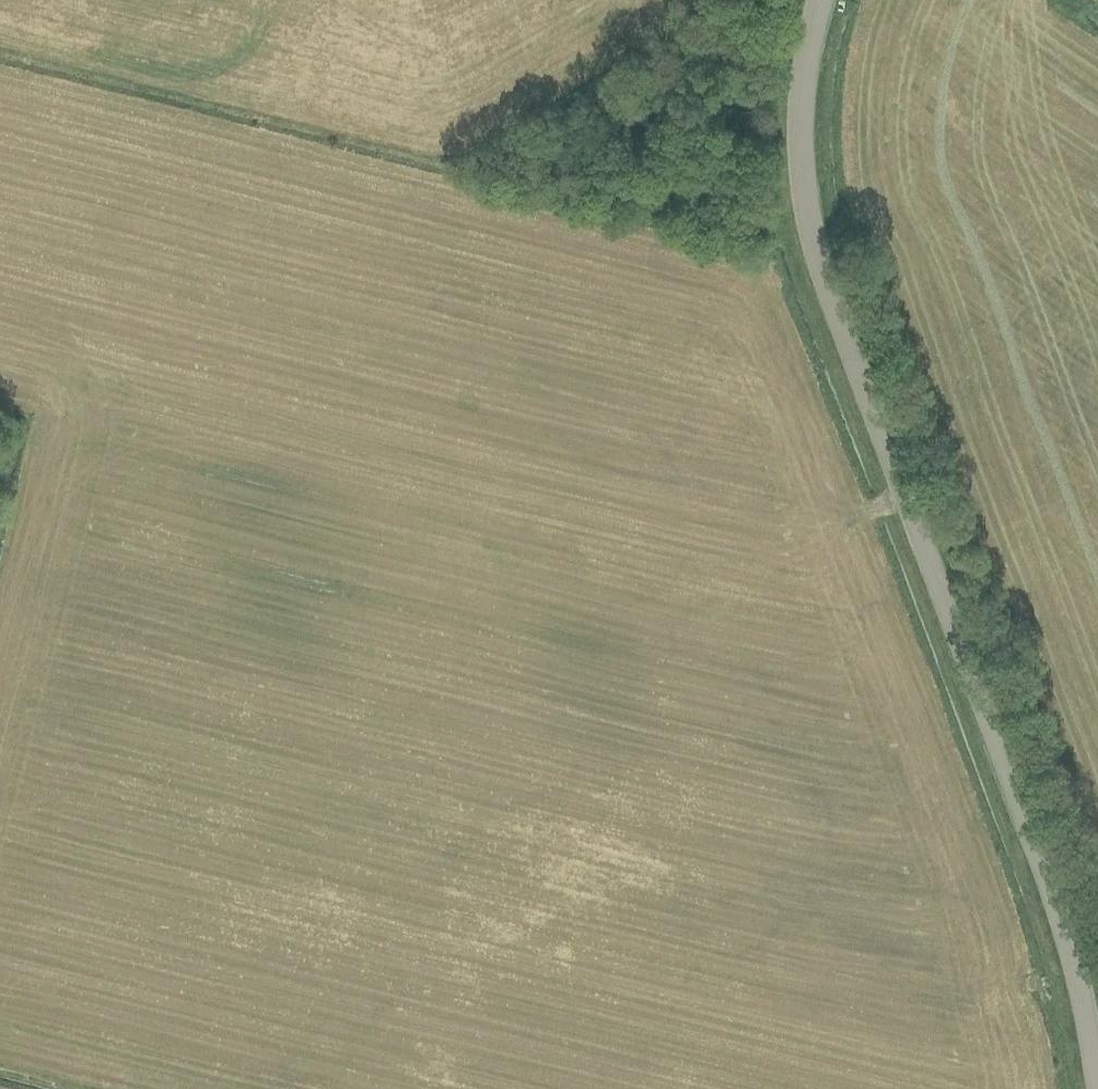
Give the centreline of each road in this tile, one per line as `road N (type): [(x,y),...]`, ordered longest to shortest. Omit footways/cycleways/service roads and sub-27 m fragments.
road 1 (unclassified): [(1097,1086),(1060,910),(812,221),(802,100),(820,0)]

